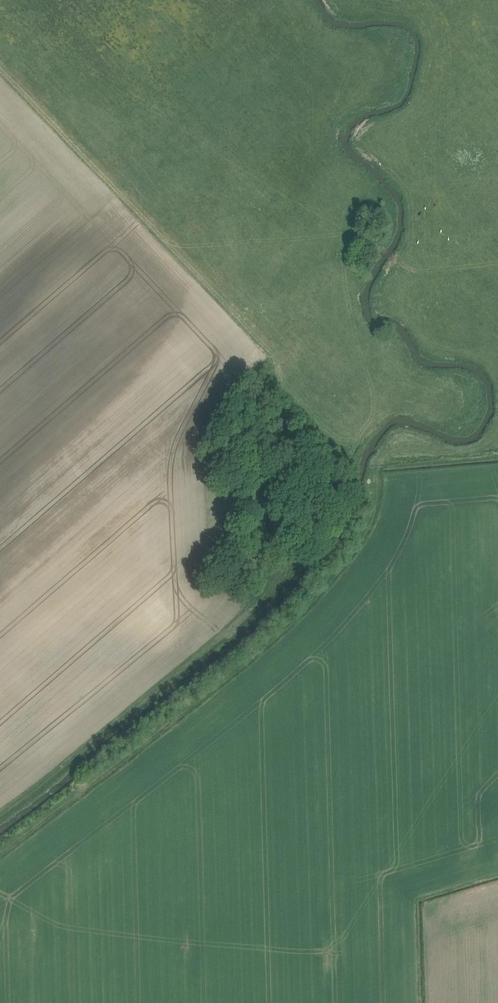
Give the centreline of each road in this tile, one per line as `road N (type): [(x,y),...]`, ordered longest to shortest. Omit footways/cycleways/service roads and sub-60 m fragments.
road 1 (track): [(0,859),(292,621),(367,510),(389,457),(497,447)]

